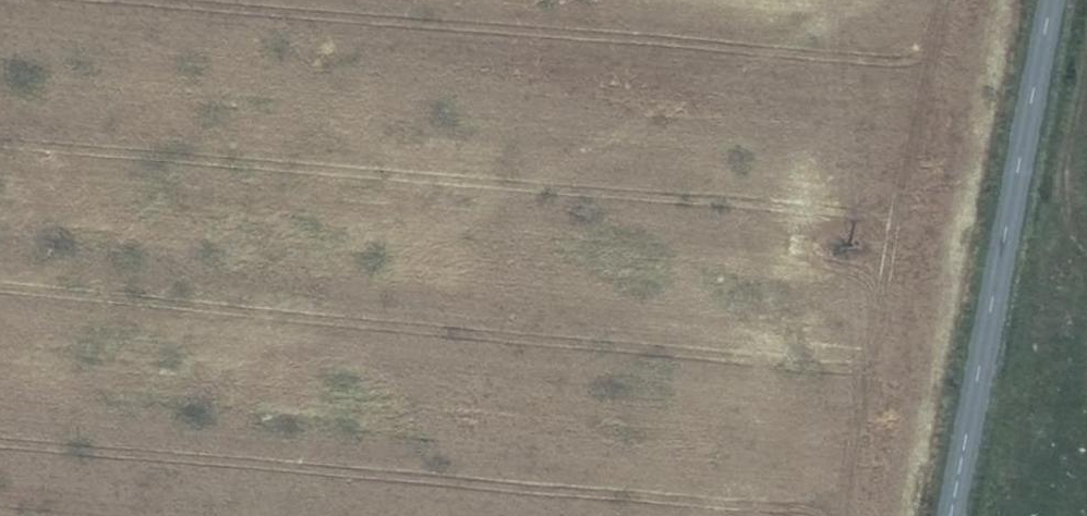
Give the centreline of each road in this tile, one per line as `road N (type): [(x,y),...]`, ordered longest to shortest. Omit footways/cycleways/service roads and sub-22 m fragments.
road 1 (tertiary): [(1053,0),(994,398),(968,515)]

